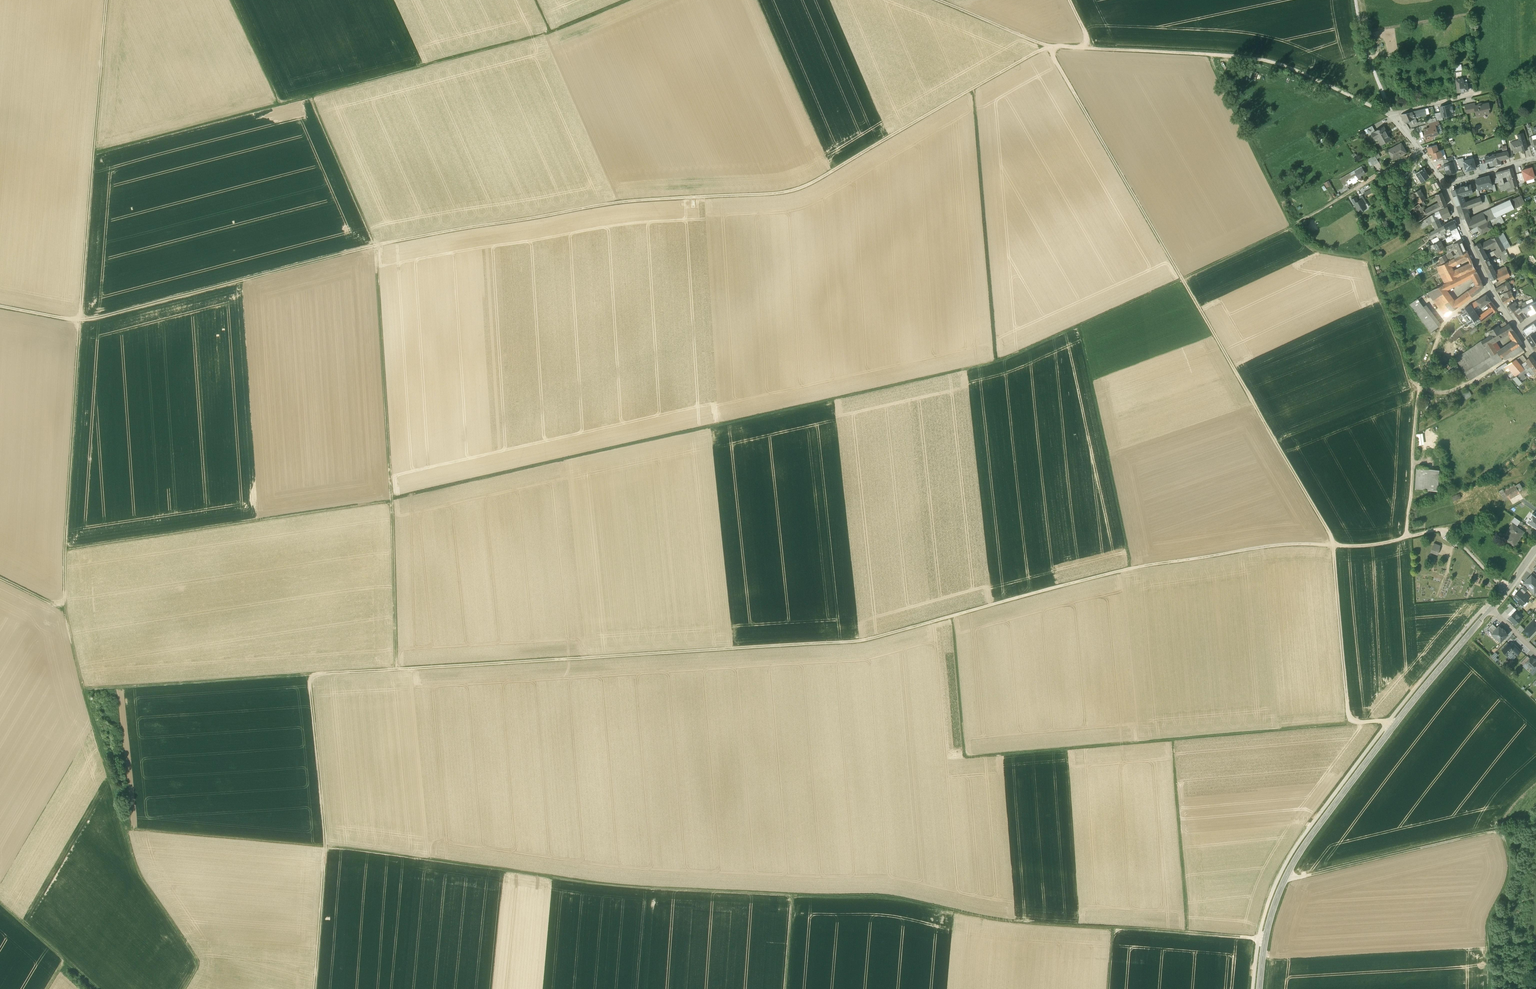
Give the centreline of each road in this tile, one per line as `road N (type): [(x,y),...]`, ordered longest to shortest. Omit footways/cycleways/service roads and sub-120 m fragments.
road 1 (track): [(0,306),(90,319),(470,227),(617,203),(796,190),(1054,46),(1273,63),(1392,115)]
road 2 (track): [(1409,536),(1364,547),(1271,546),(1130,569),(855,642),(83,689)]
road 3 (track): [(392,499),(1005,359),(1282,233)]
road 4 (track): [(93,155),(65,607),(139,875),(198,961),(185,988)]
road 5 (track): [(106,0),(93,155),(550,33),(627,0)]
road 6 (track): [(1506,591),(1444,528),(1409,536),(1419,389),(1368,262),(1318,252),(1293,226),(1211,55)]
road 7 (track): [(396,669),(376,245),(310,97)]
road 8 (track): [(1338,546),(1048,47)]
road 9 (track): [(1265,940),(1016,922),(896,897),(794,896),(786,988)]
road 10 (tertiary): [(1491,608),(1299,853),(1269,921),(1259,988)]
road 11 (track): [(1185,933),(1171,740),(1382,721),(1392,727)]
road 12 (track): [(1171,740),(966,757),(953,616)]
road 13 (track): [(65,547),(392,500)]
road 14 (track): [(314,988),(326,846),(310,675)]
road 15 (track): [(794,896),(601,885),(494,869)]
road 16 (track): [(970,89),(997,361)]
road 17 (track): [(1080,325),(1132,568)]
road 18 (track): [(326,846),(124,828)]
road 19 (track): [(1349,724),(1333,546)]
road 20 (track): [(326,846),(494,869)]
road 21 (residential): [(1446,192),(1489,290),(1517,332)]
road 22 (track): [(96,988),(0,903)]
road 23 (track): [(1489,290),(1448,317),(1419,389)]
road 24 (track): [(935,0),(1048,47)]
road 25 (track): [(1358,0),(1392,115)]

